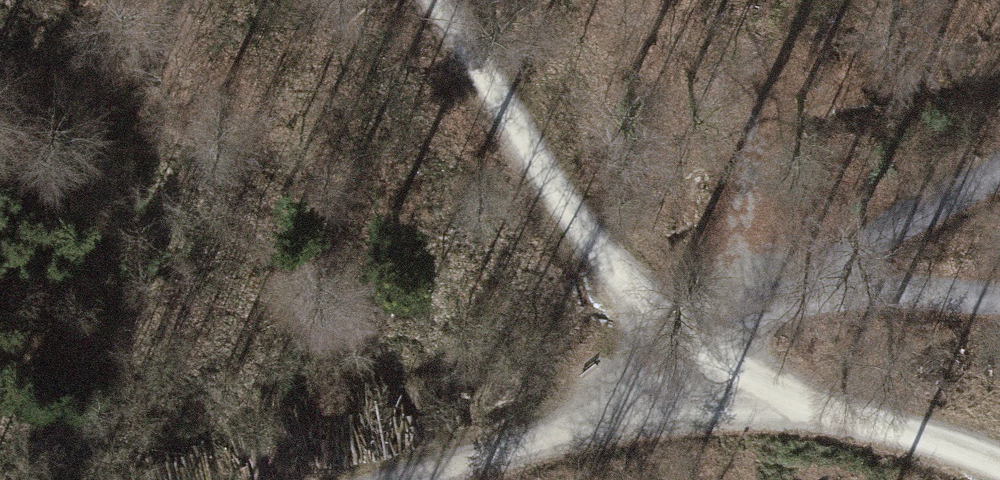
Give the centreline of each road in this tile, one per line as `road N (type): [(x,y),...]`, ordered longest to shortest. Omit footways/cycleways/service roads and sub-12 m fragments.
road 1 (track): [(433,0),(673,384)]
road 2 (track): [(673,384),(745,319),(820,283),(999,298)]
road 3 (track): [(673,384),(866,423),(999,468)]
road 4 (track): [(405,479),(673,384)]
road 5 (track): [(820,283),(999,175)]

